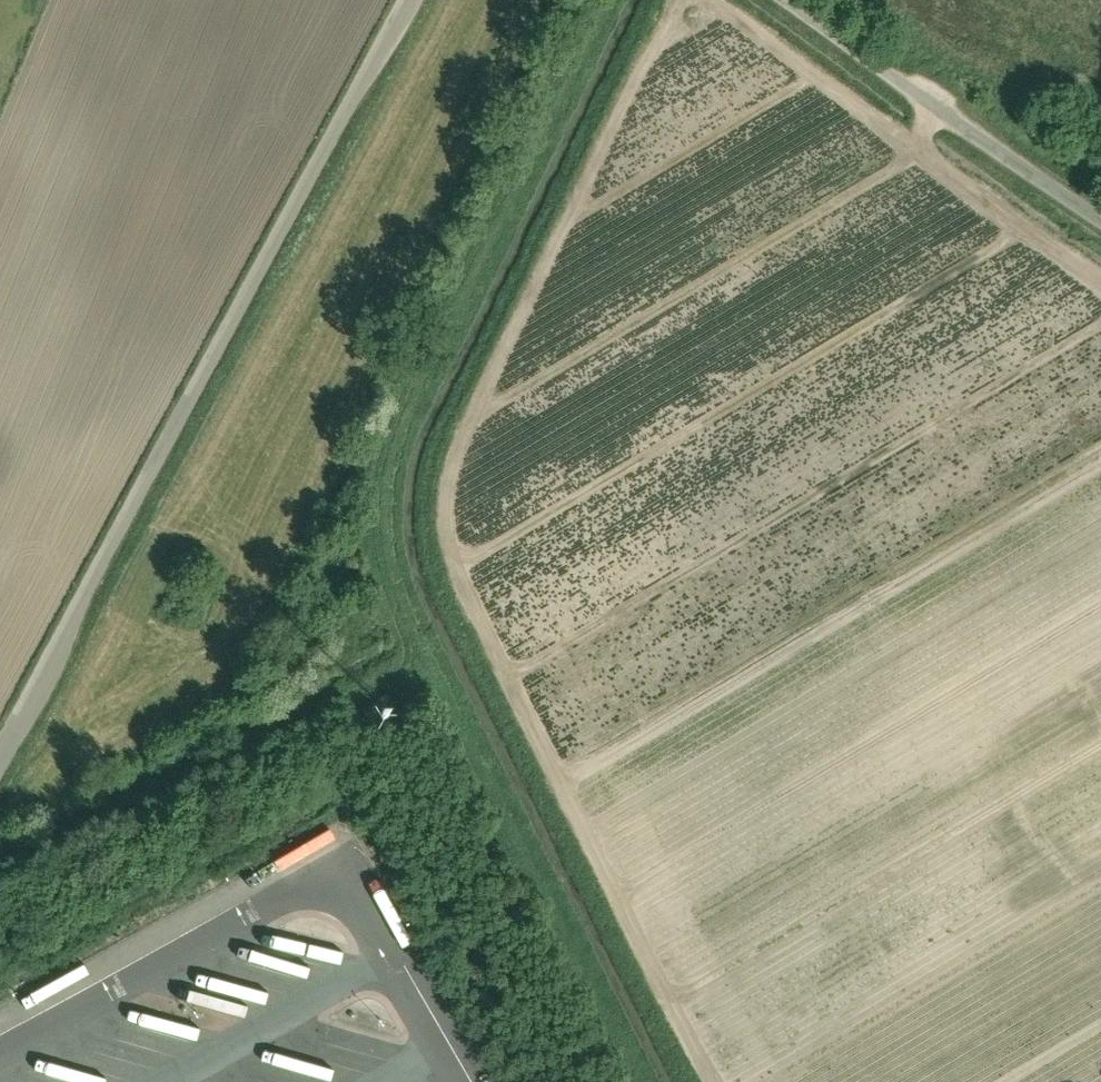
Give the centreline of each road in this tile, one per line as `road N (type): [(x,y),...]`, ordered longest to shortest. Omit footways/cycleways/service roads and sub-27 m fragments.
road 1 (unclassified): [(0,771),(412,0)]
road 2 (unclassified): [(786,0),(1100,222)]

